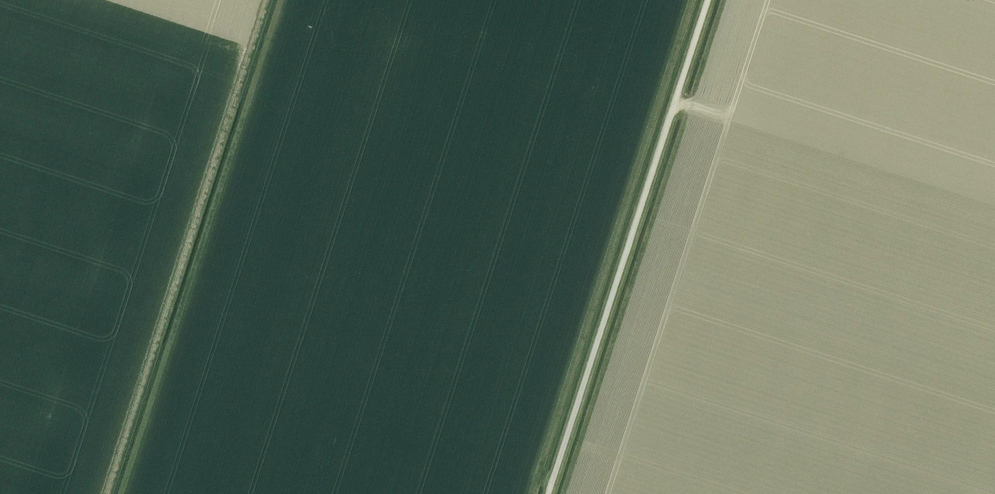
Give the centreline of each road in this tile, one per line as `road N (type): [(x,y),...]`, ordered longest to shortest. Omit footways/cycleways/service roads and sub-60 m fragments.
road 1 (unclassified): [(547,493),(707,0)]

